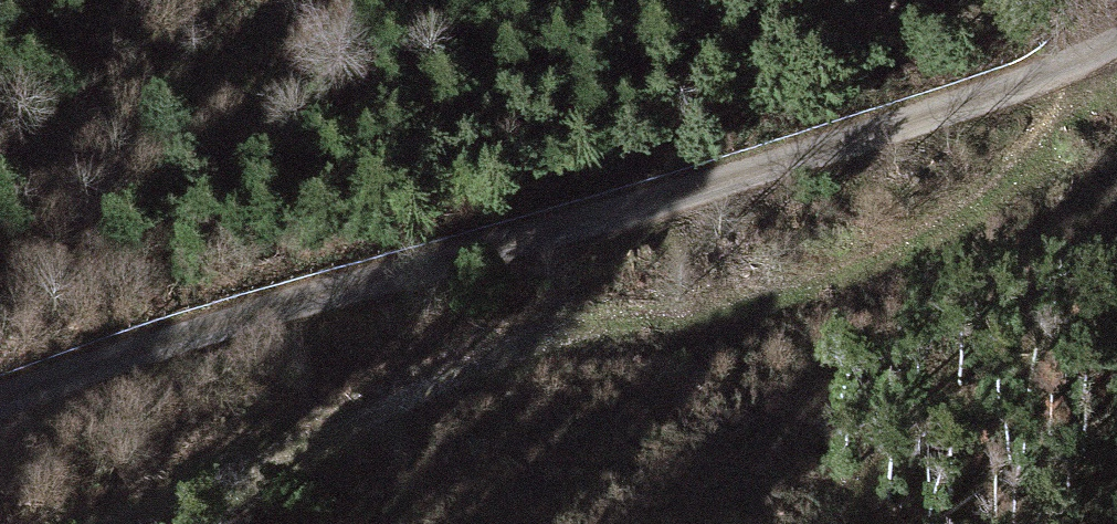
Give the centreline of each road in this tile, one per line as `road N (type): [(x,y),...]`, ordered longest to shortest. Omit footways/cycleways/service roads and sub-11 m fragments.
road 1 (unclassified): [(1116,42),(912,121),(371,278),(0,408)]
road 2 (track): [(101,523),(471,366),(546,341),(736,305),(901,249),(1017,174),(1038,149),(1067,67)]
road 3 (track): [(862,0),(990,14),(1116,11)]

